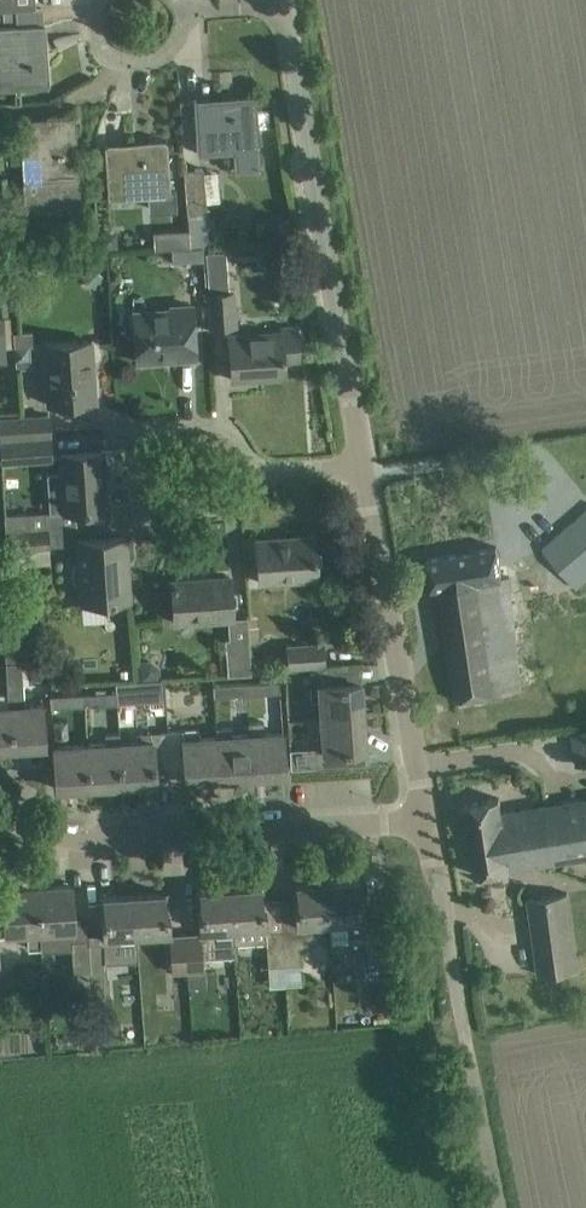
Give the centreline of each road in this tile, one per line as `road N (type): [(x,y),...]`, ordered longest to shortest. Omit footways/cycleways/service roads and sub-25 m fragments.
road 1 (residential): [(364,464),(282,2)]
road 2 (residential): [(426,820),(104,842),(41,832),(0,815)]
road 3 (residential): [(507,1207),(426,820)]
road 4 (residential): [(426,820),(364,464)]
road 5 (residential): [(245,457),(218,424),(189,421),(164,436),(152,464),(161,495),(187,513),(232,501),(246,472)]
road 6 (residential): [(101,0),(101,39),(134,62),(172,50),(184,12)]

